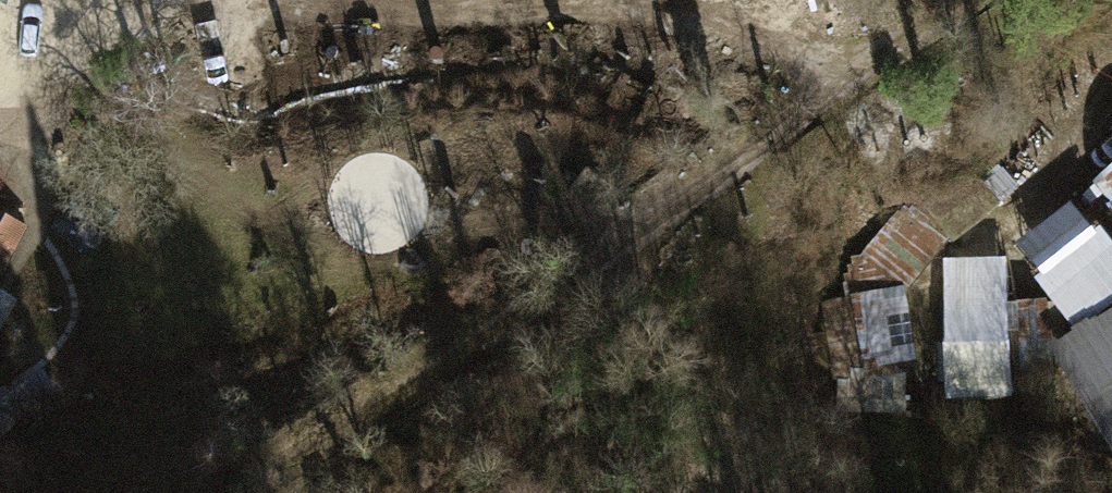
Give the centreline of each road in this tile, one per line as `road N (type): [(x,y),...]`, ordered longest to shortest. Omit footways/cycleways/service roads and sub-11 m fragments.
road 1 (track): [(986,0),(252,492)]
road 2 (track): [(868,85),(790,52),(606,19),(293,23)]

